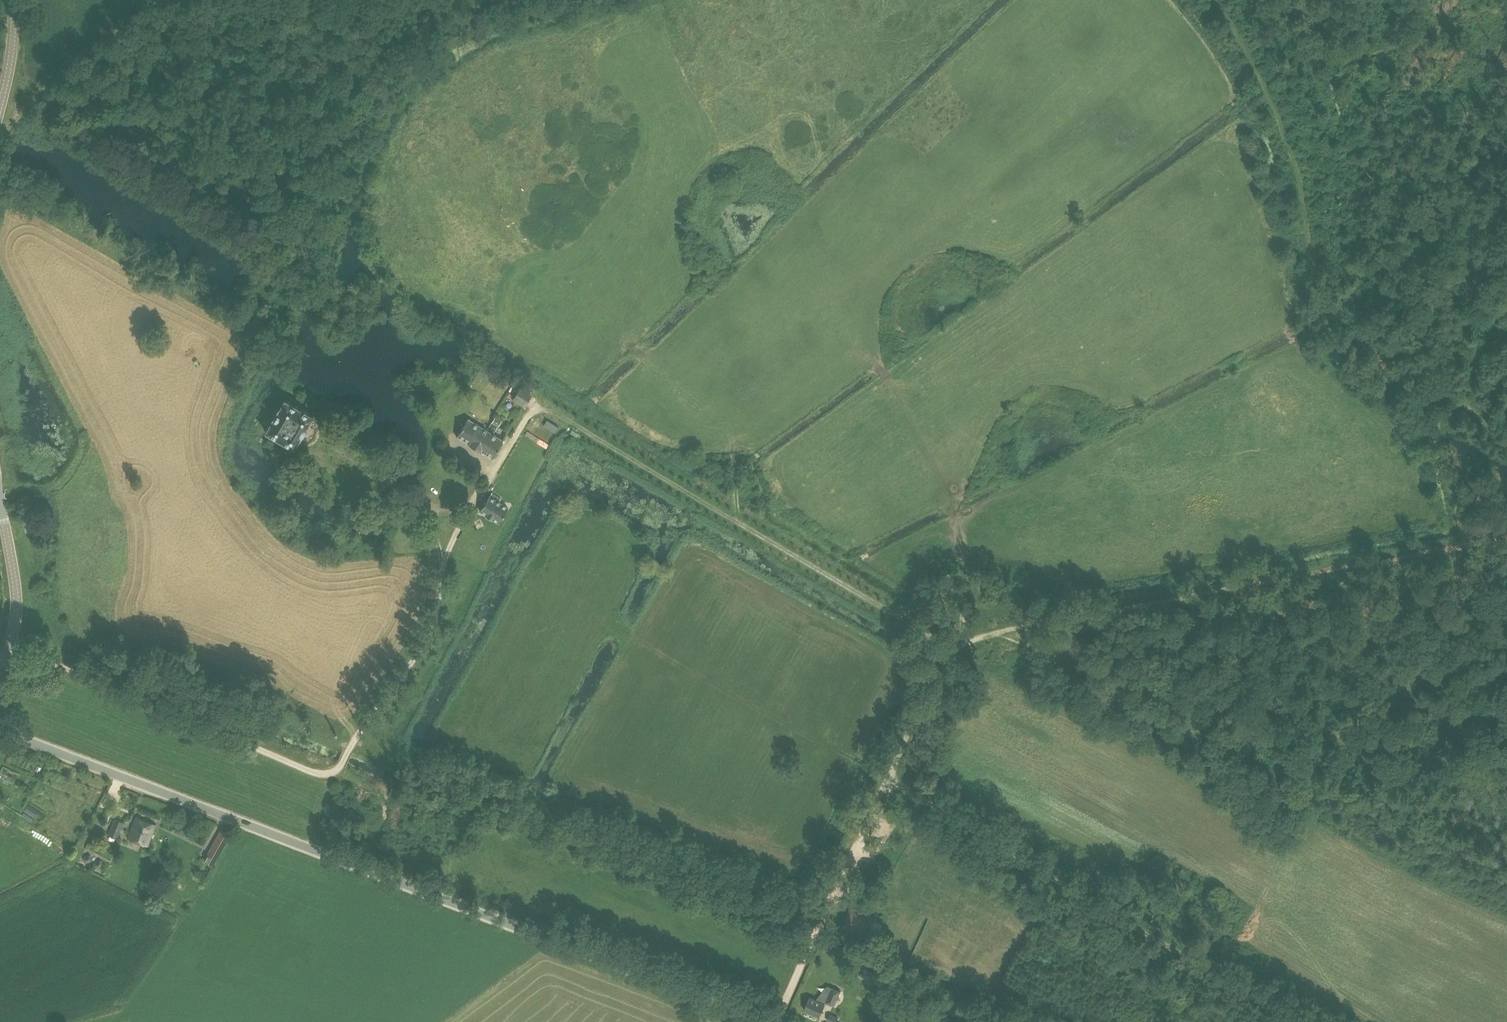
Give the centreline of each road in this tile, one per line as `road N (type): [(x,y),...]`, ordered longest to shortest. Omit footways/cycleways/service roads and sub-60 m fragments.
road 1 (unclassified): [(765,1021),(0,730)]
road 2 (track): [(997,633),(1461,545)]
road 3 (track): [(869,819),(952,653),(997,633)]
road 4 (track): [(0,118),(18,113),(128,23),(190,0)]
road 5 (track): [(776,1021),(869,819)]
road 6 (tertiary): [(0,662),(16,598),(0,491)]
road 7 (track): [(869,819),(890,830),(861,884),(826,908)]

